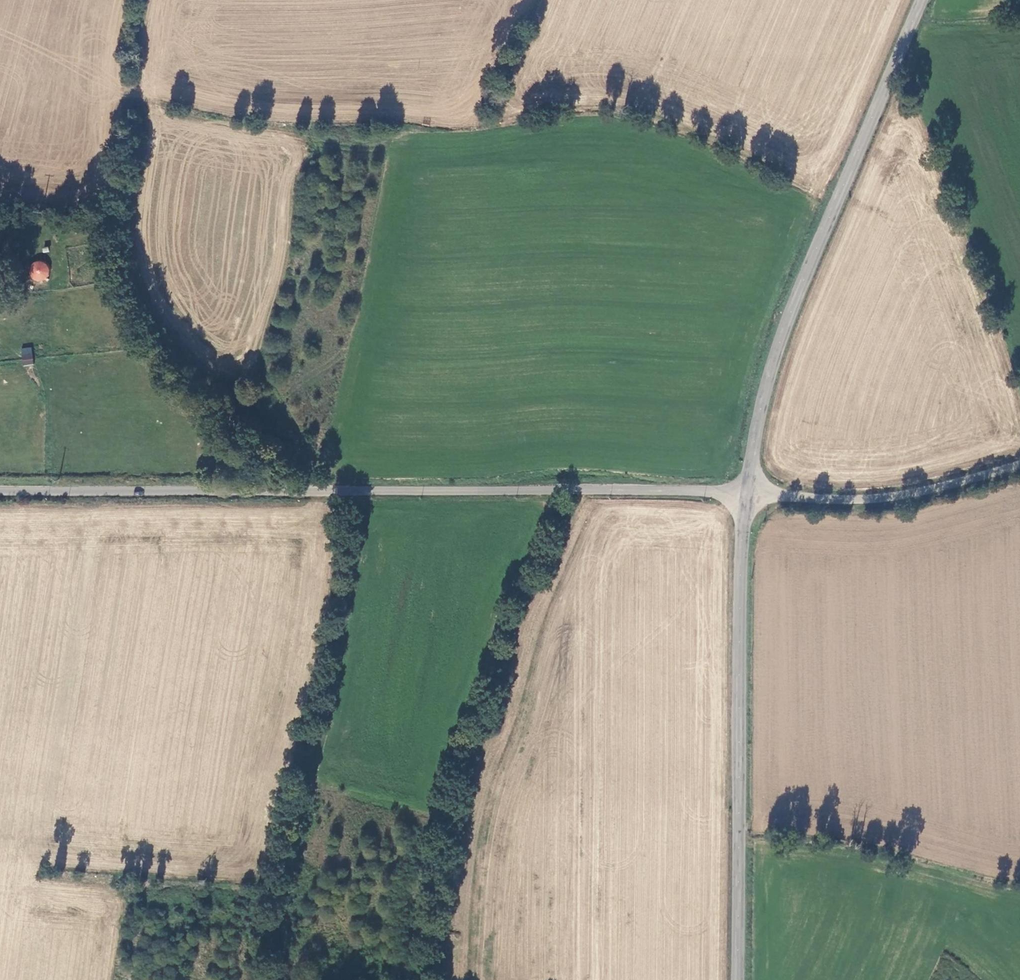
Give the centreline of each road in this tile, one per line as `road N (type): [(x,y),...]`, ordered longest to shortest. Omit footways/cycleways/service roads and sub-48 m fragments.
road 1 (unclassified): [(0,492),(747,495)]
road 2 (track): [(293,492),(183,387),(114,289),(108,241),(121,134),(118,76),(138,0)]
road 3 (tertiary): [(747,495),(778,346),(922,0)]
road 4 (tertiary): [(737,979),(747,495)]
road 5 (unclassified): [(747,495),(889,498),(1019,462)]

